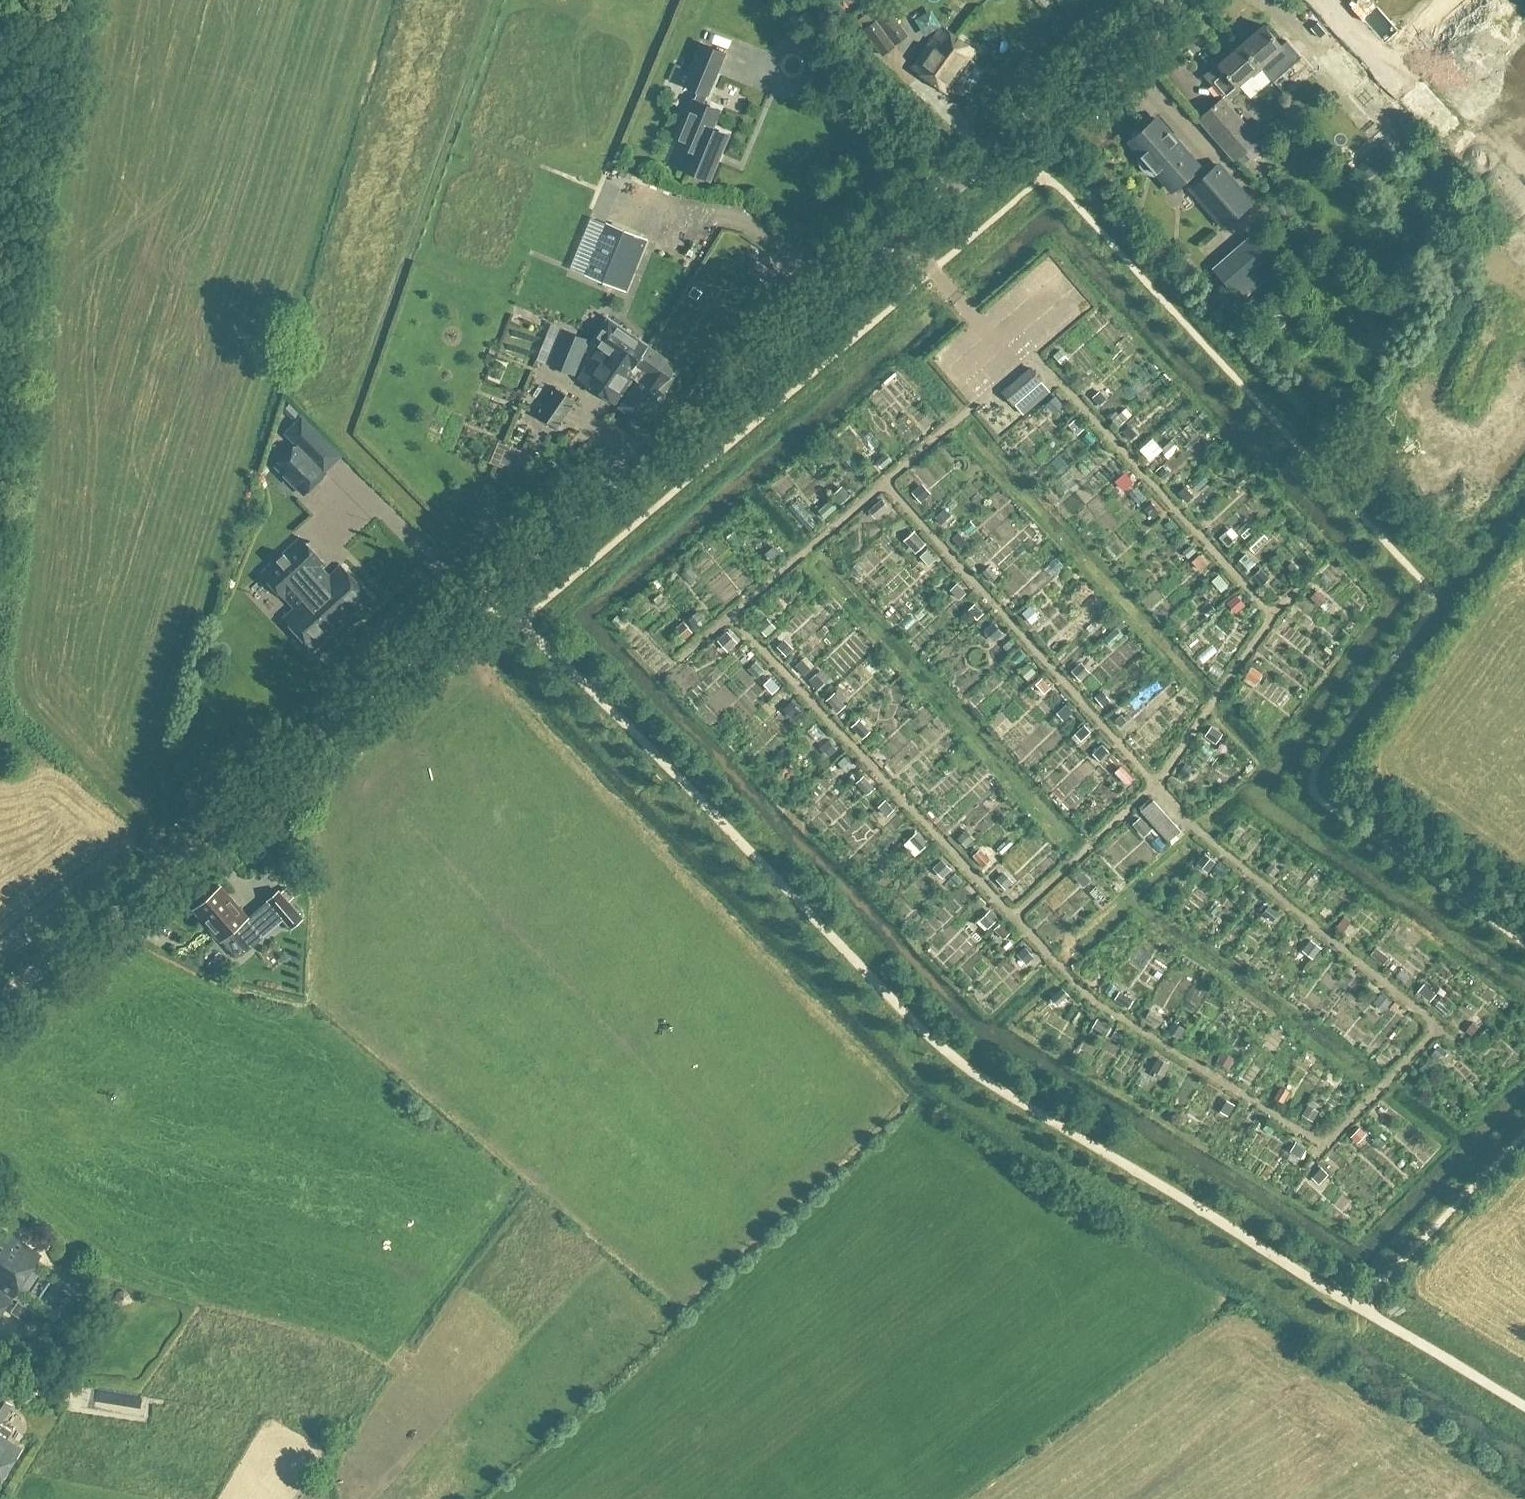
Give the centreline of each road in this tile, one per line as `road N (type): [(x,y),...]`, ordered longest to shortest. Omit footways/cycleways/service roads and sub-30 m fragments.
road 1 (unclassified): [(0,1005),(1172,0)]

